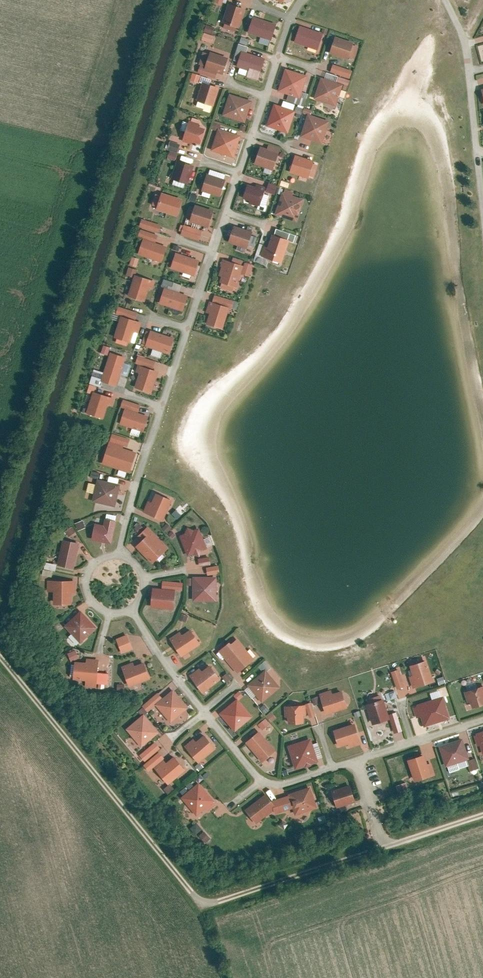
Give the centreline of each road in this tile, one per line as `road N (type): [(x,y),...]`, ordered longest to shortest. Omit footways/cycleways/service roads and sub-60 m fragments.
road 1 (unclassified): [(0,657),(202,904),(482,815)]

